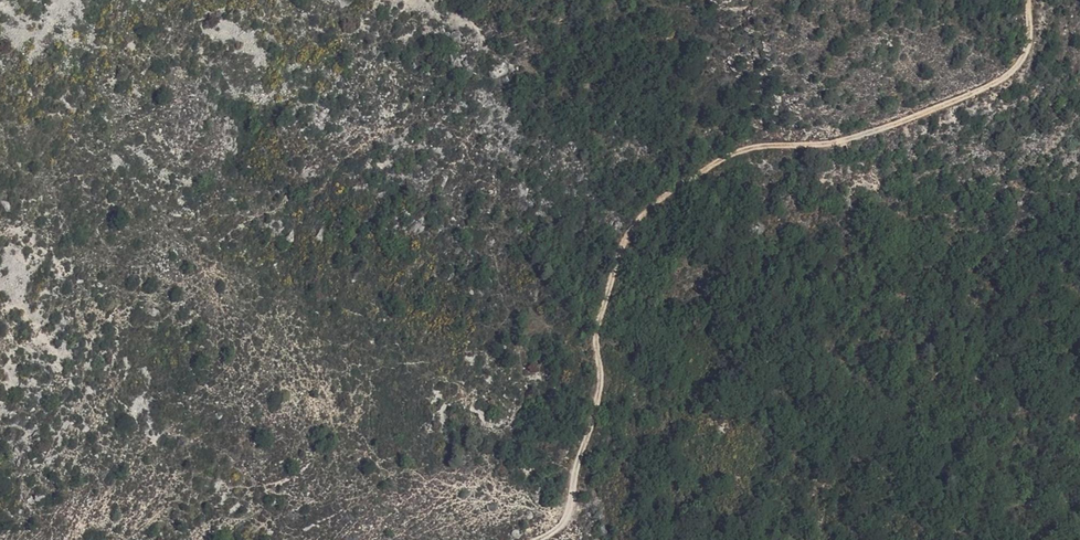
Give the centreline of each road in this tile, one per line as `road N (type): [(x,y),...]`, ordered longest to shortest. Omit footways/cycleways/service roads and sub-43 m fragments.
road 1 (track): [(1028,0),(1028,36),(1017,66),(998,84),(880,129),(734,153),(698,170),(648,213),(617,263),(597,330),(600,382),(563,524),(540,539)]

